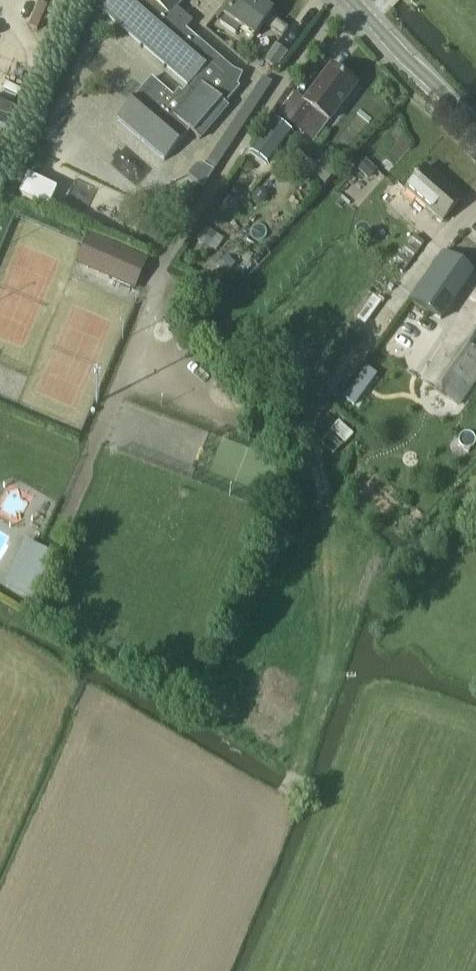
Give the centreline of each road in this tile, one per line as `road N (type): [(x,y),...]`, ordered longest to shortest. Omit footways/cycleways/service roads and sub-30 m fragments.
road 1 (unclassified): [(475,131),(351,0)]
road 2 (track): [(0,150),(37,64),(25,0)]

